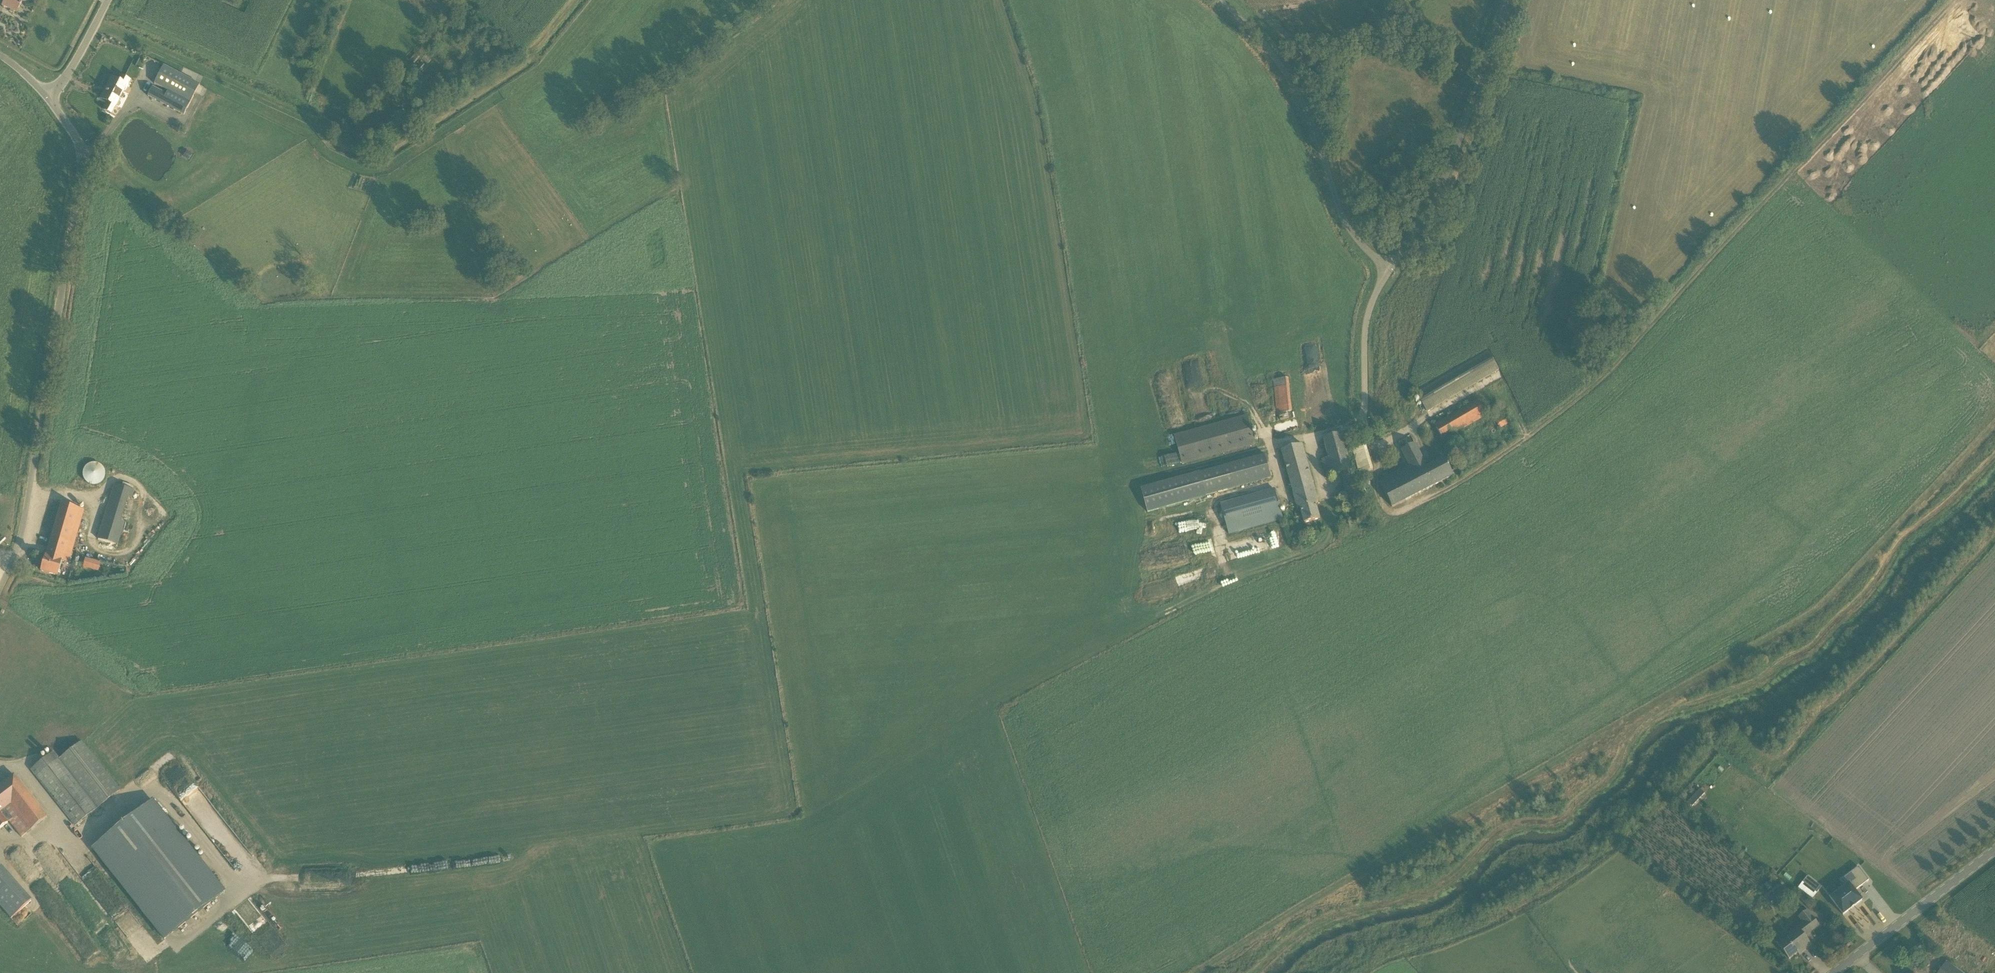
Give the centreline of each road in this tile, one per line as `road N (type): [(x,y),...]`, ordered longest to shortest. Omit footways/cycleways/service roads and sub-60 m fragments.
road 1 (track): [(1544,426),(1464,482),(1220,591),(852,795)]
road 2 (unclassified): [(1544,426),(1954,0)]
road 3 (unclassified): [(0,587),(27,522),(86,152),(49,98)]
road 4 (track): [(508,90),(390,164),(370,166),(331,151),(304,118),(96,19)]
road 5 (unclassified): [(1387,257),(1373,253),(1339,213),(1318,140),(1278,57),(1223,0)]
road 6 (unclassified): [(1387,257),(1408,246),(1442,188),(1506,0)]
road 7 (tertiary): [(1834,972),(1994,850)]
road 8 (track): [(1362,417),(1362,426),(1310,440),(1335,543)]
road 9 (unclassified): [(1362,417),(1367,311),(1387,257)]

